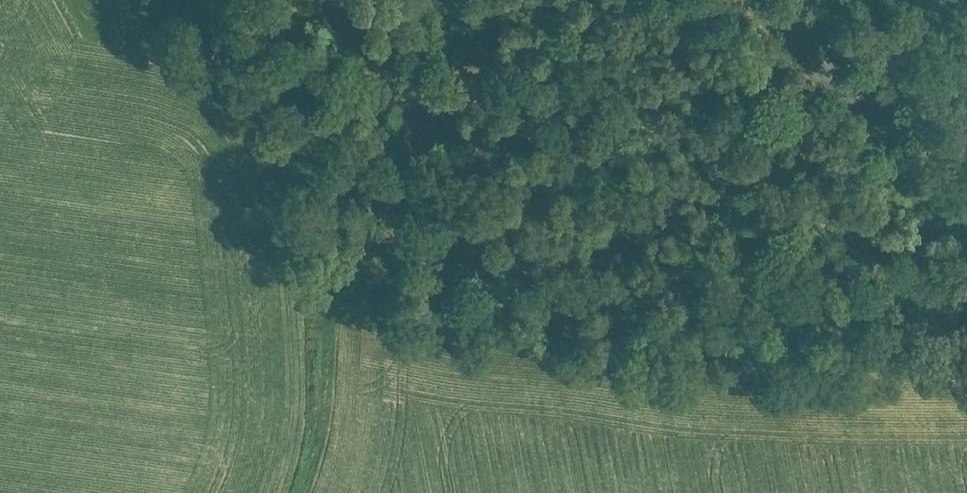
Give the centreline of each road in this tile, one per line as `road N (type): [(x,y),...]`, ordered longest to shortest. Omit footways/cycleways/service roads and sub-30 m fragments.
road 1 (tertiary): [(966,238),(754,0)]

